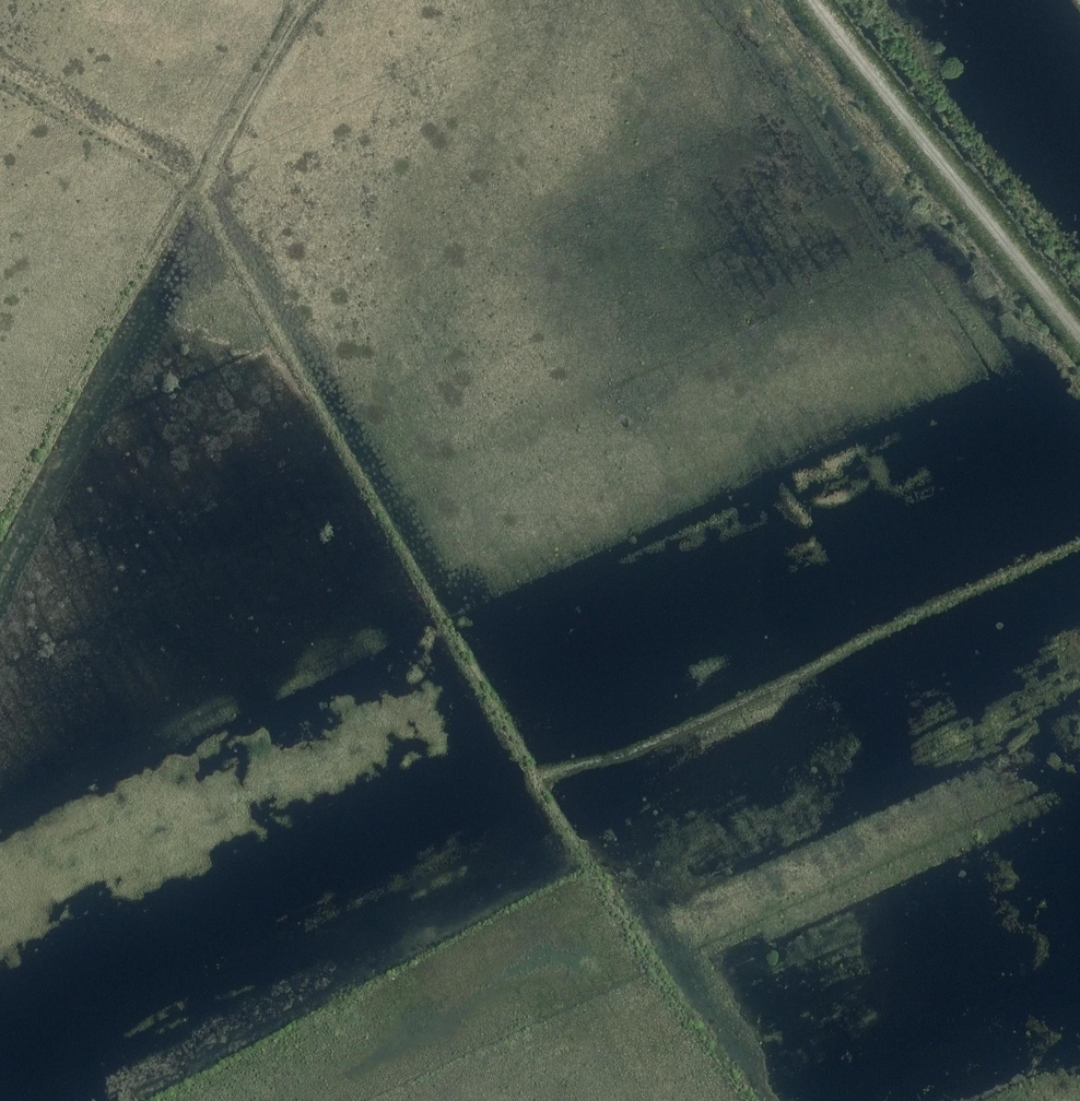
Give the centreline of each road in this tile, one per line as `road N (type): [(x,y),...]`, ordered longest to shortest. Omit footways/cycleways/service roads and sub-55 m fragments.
road 1 (track): [(1079,339),(813,0)]

